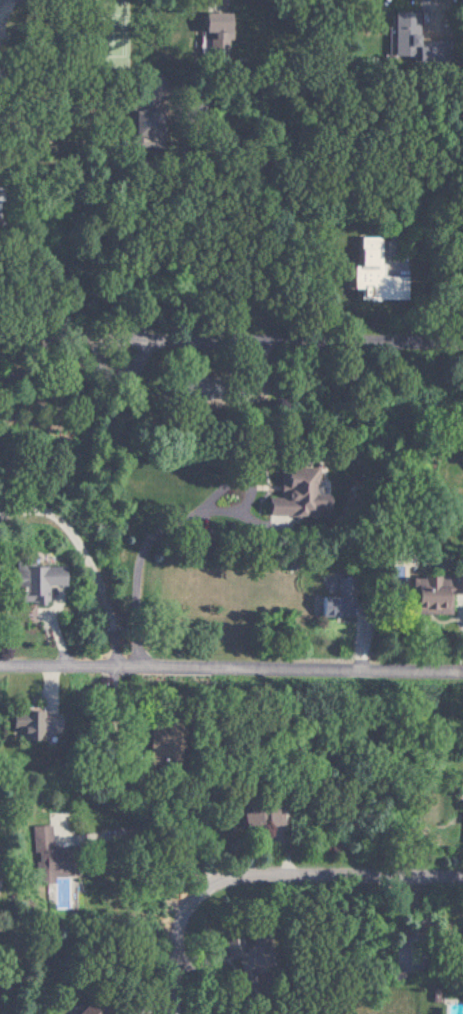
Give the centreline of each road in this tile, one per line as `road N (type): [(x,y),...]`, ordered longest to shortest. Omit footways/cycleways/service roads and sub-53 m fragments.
road 1 (residential): [(462,673),(0,670)]
road 2 (residential): [(462,883),(262,878),(218,885),(199,896),(179,930),(176,1013)]
road 3 (residential): [(462,347),(152,346),(105,378)]

